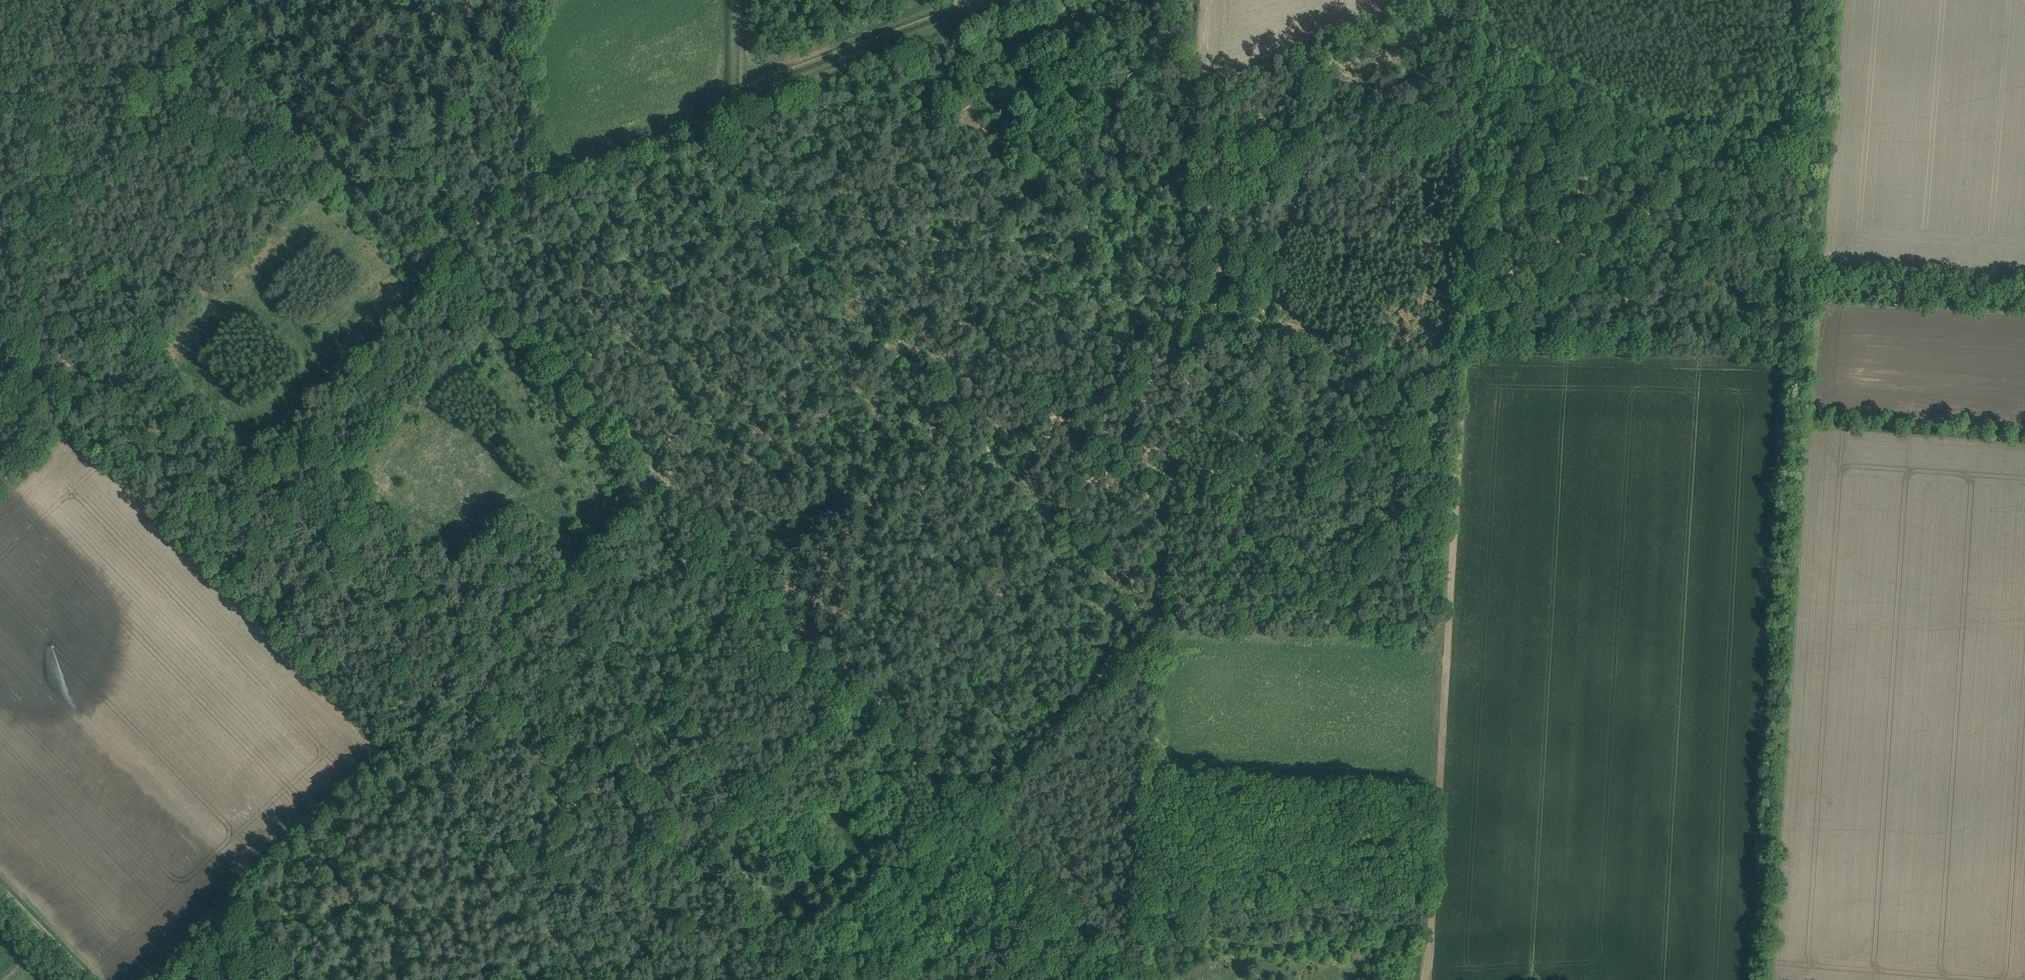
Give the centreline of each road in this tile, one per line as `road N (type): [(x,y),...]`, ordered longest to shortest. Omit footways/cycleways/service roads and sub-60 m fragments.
road 1 (track): [(1071,925),(369,197)]
road 2 (track): [(1426,979),(1481,0)]
road 3 (track): [(369,197),(206,24)]
road 4 (track): [(89,979),(0,888)]

